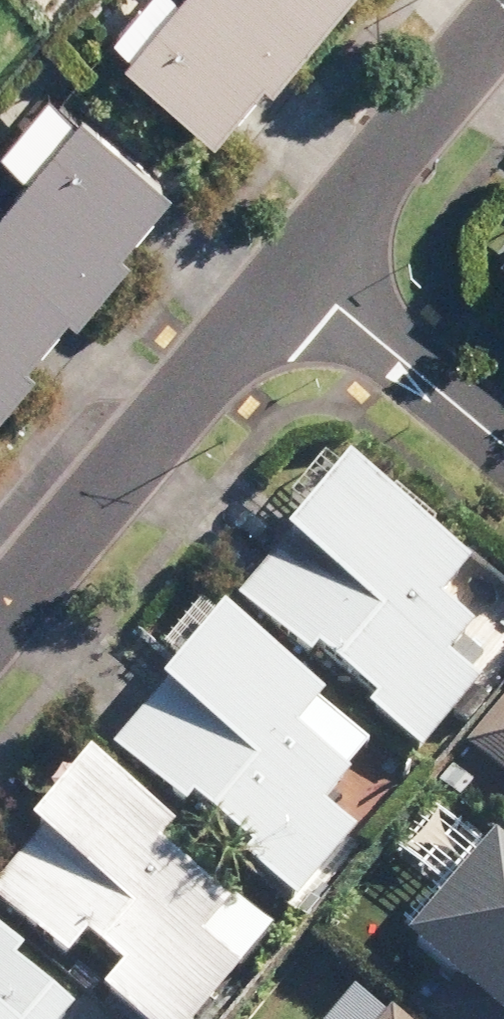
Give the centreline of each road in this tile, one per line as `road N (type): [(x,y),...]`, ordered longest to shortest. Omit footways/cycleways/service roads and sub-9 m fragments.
road 1 (residential): [(0,612),(304,272)]
road 2 (residential): [(304,272),(503,30)]
road 3 (residential): [(304,272),(503,441)]

